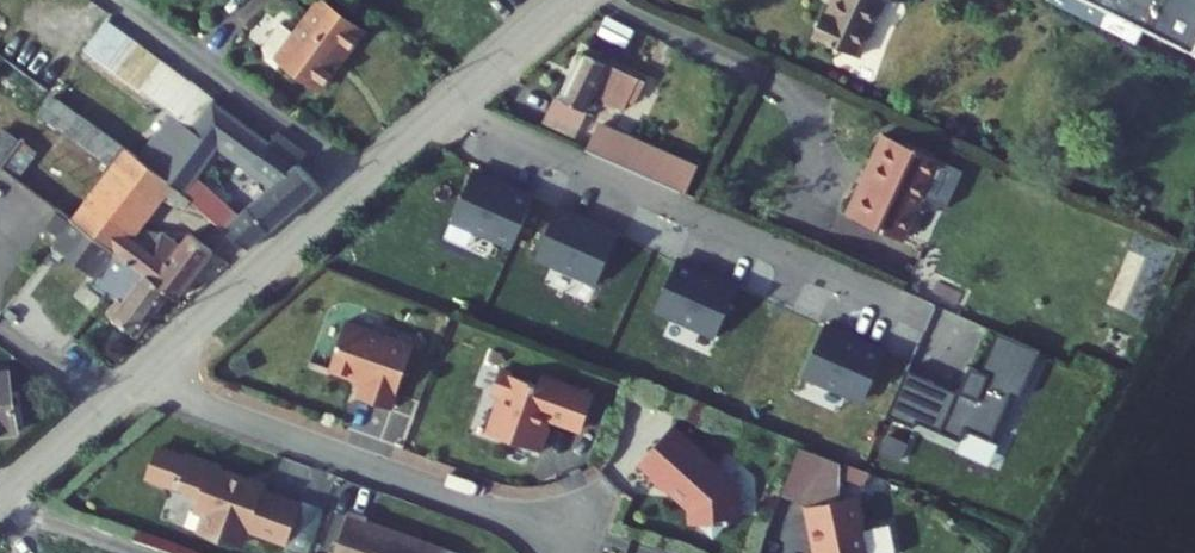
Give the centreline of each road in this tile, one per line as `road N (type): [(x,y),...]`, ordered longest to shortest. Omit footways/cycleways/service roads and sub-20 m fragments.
road 1 (residential): [(132,384),(592,549)]
road 2 (residential): [(827,273),(445,106)]
road 3 (residential): [(362,180),(132,384)]
road 4 (residential): [(362,180),(116,0)]
road 5 (residential): [(132,384),(0,500)]
road 6 (residential): [(566,0),(445,106)]

